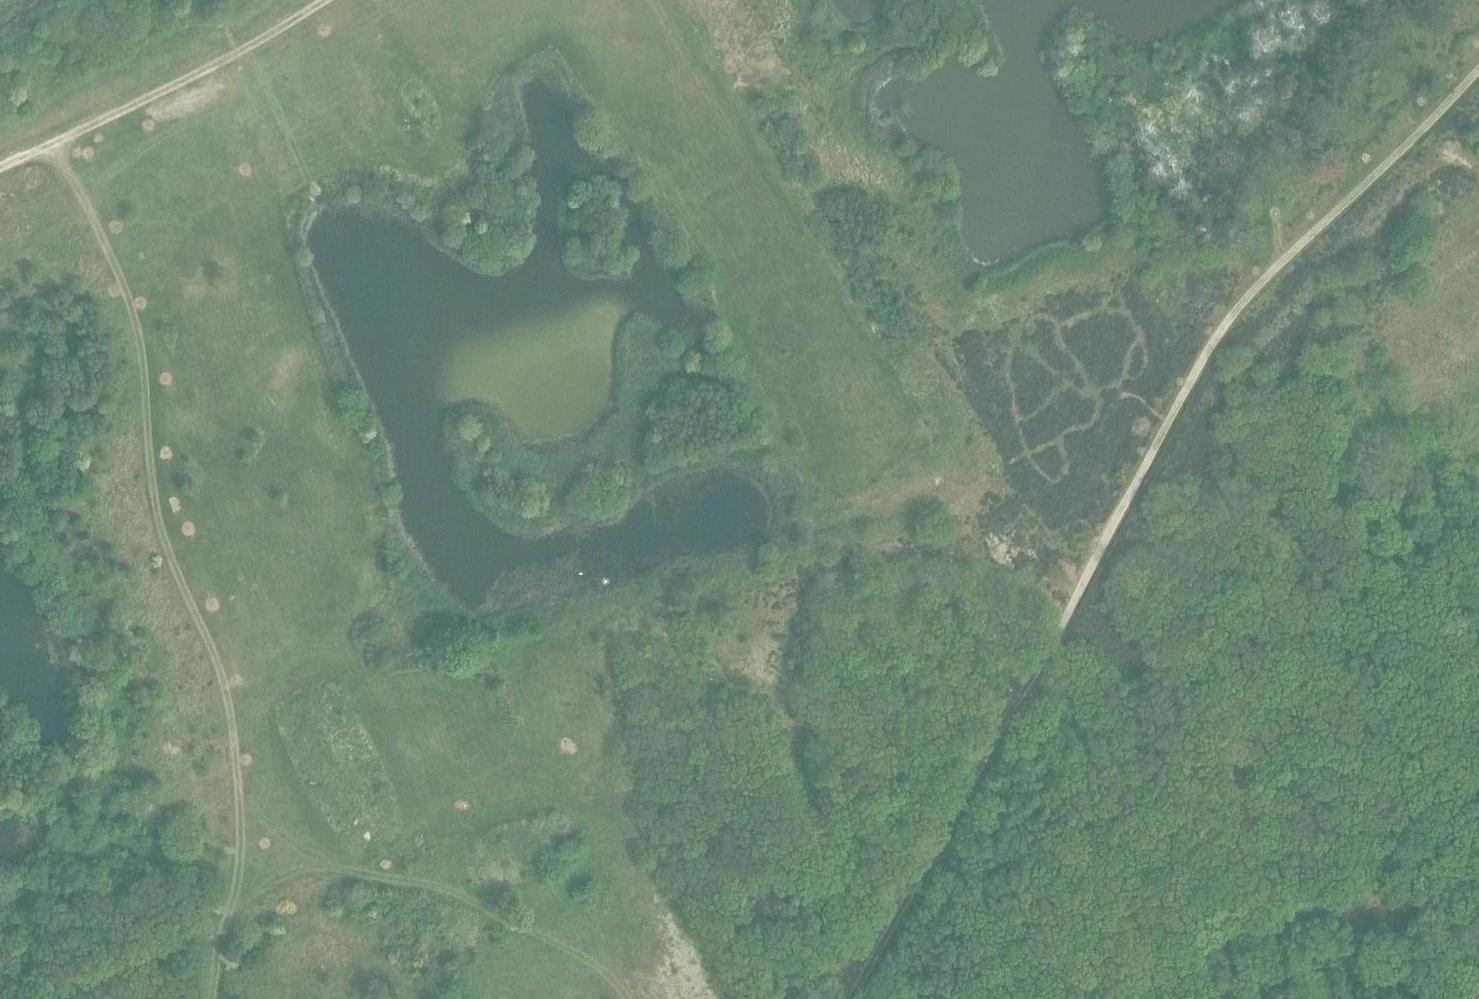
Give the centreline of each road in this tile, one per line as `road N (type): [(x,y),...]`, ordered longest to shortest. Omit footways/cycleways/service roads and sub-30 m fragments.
road 1 (track): [(50,146),(140,351),(152,512),(214,671),(233,753),(237,837),(211,998)]
road 2 (track): [(1059,635),(1231,318),(1478,64)]
road 3 (track): [(848,998),(1059,635)]
road 4 (track): [(327,0),(236,60),(0,169)]

